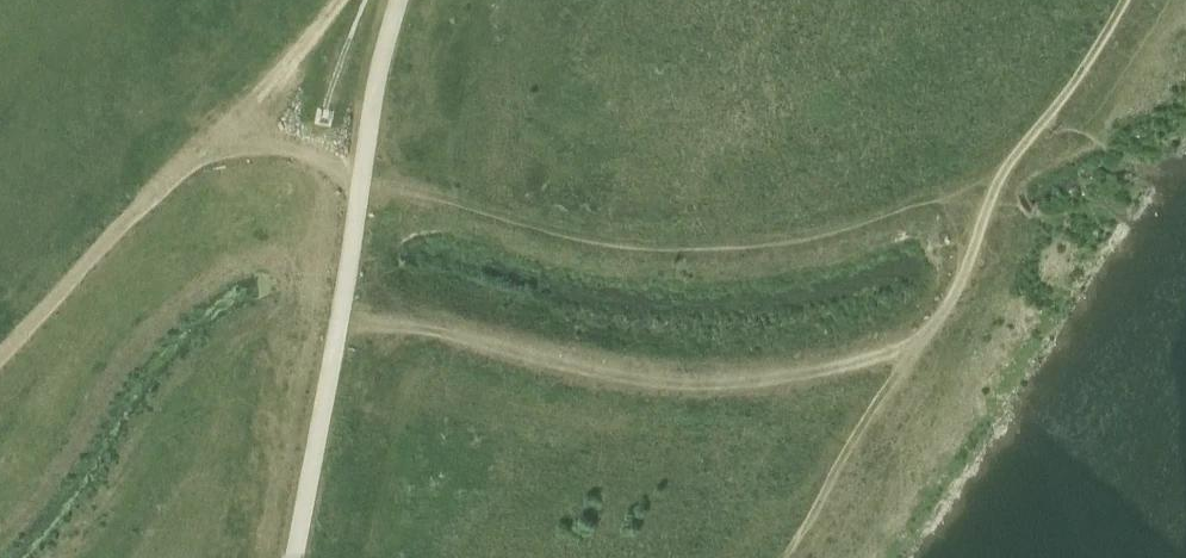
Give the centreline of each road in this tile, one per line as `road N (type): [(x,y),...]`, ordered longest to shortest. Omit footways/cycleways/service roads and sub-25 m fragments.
road 1 (track): [(781,557),(925,342),(1019,150),(861,226),(723,252),(502,227),(360,172)]
road 2 (track): [(925,342),(712,378),(579,363),(338,310)]
road 3 (track): [(222,129),(177,162),(0,346)]
road 4 (track): [(222,129),(336,0)]
road 5 (track): [(360,172),(294,140),(222,129)]

